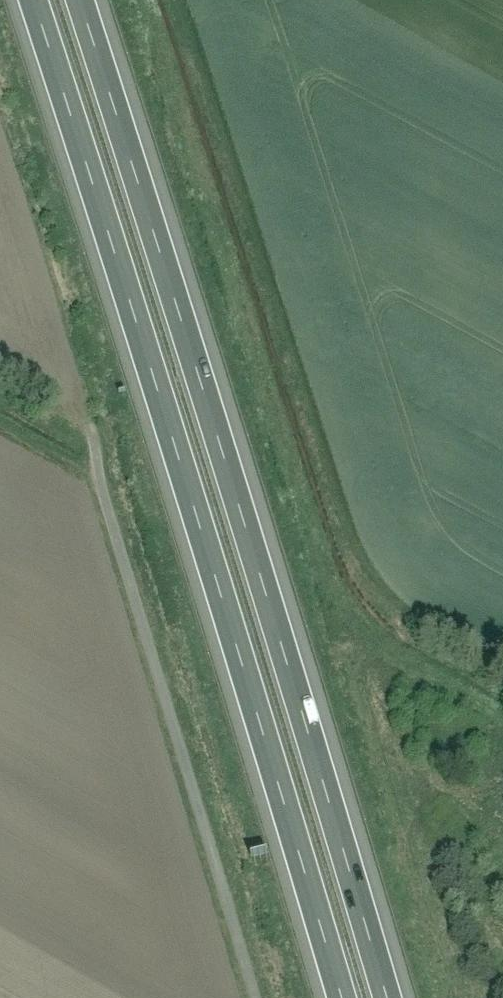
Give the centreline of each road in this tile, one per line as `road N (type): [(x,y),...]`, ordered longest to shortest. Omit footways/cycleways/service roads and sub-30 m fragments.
road 1 (motorway): [(34,0),(342,997)]
road 2 (motorway): [(388,997),(80,0)]

